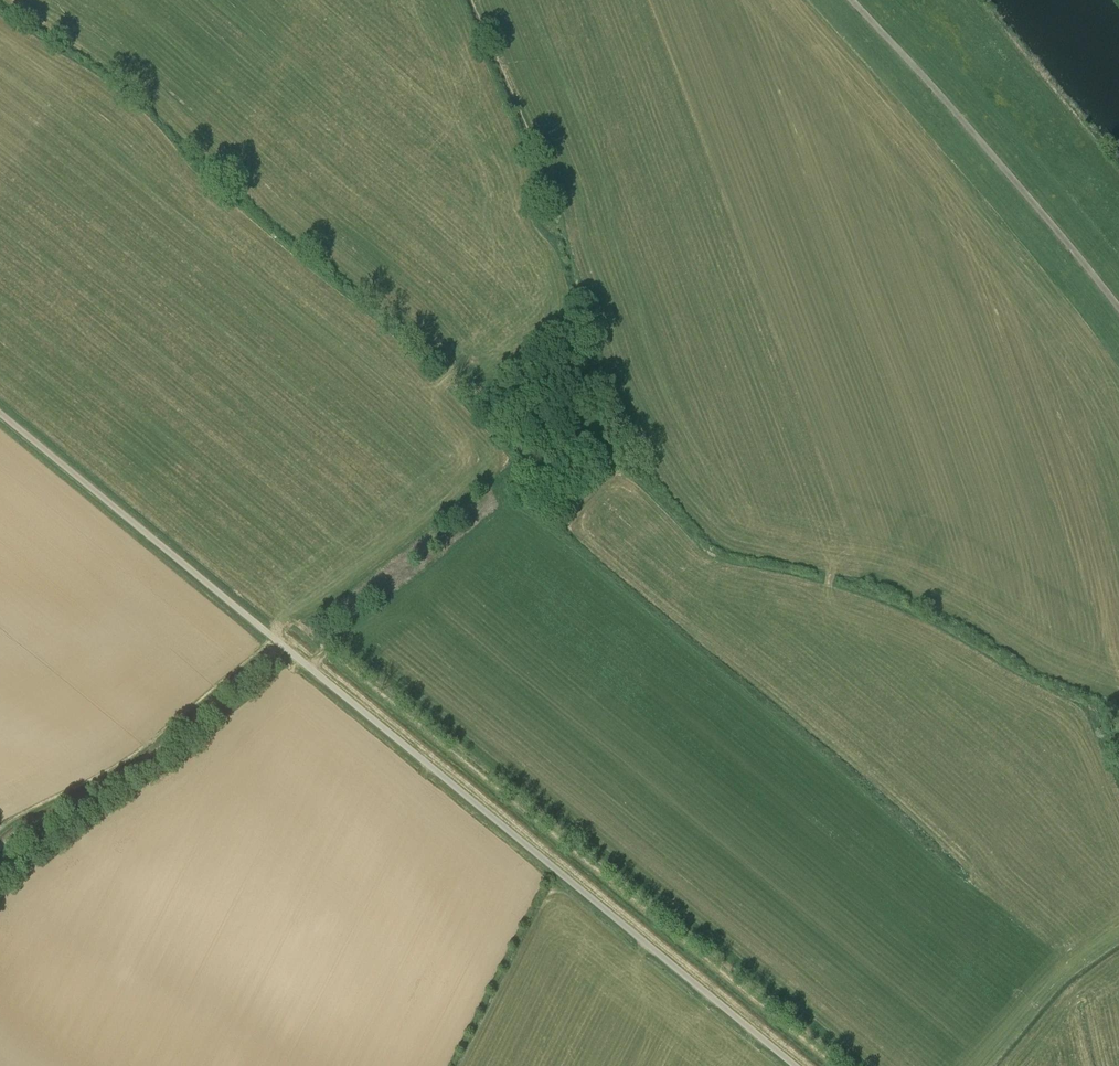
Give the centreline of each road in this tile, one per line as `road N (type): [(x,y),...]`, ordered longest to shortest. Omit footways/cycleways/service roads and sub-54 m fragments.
road 1 (unclassified): [(796,1065),(0,411)]

